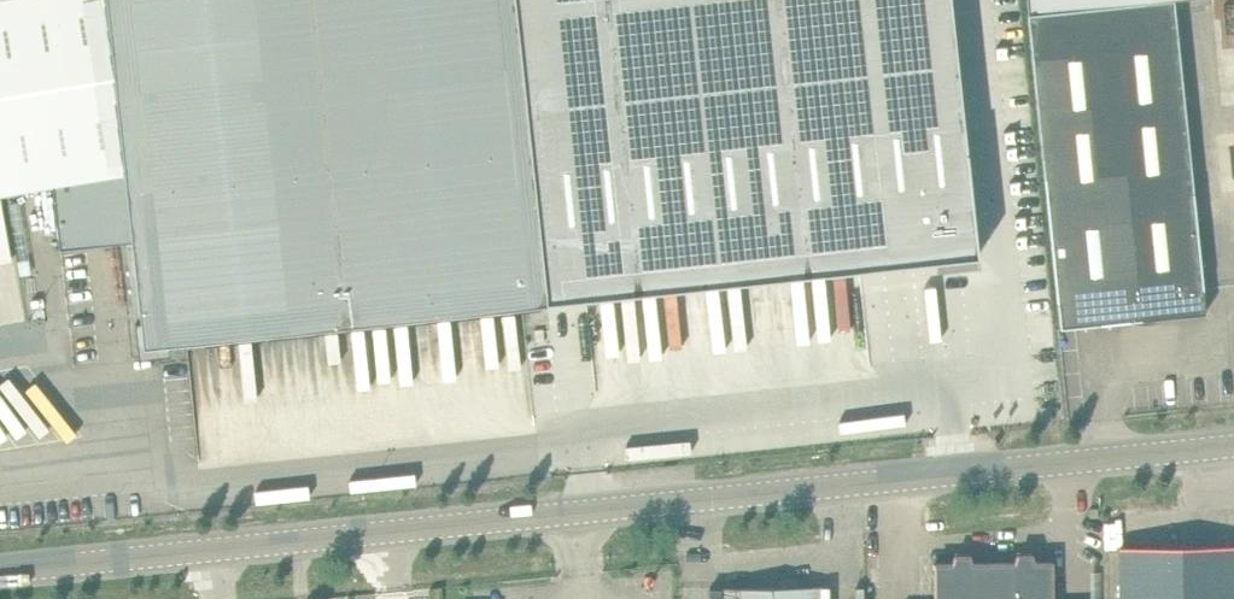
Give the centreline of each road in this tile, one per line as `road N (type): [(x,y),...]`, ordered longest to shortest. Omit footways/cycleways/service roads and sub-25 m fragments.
road 1 (unclassified): [(0,572),(1233,450)]

